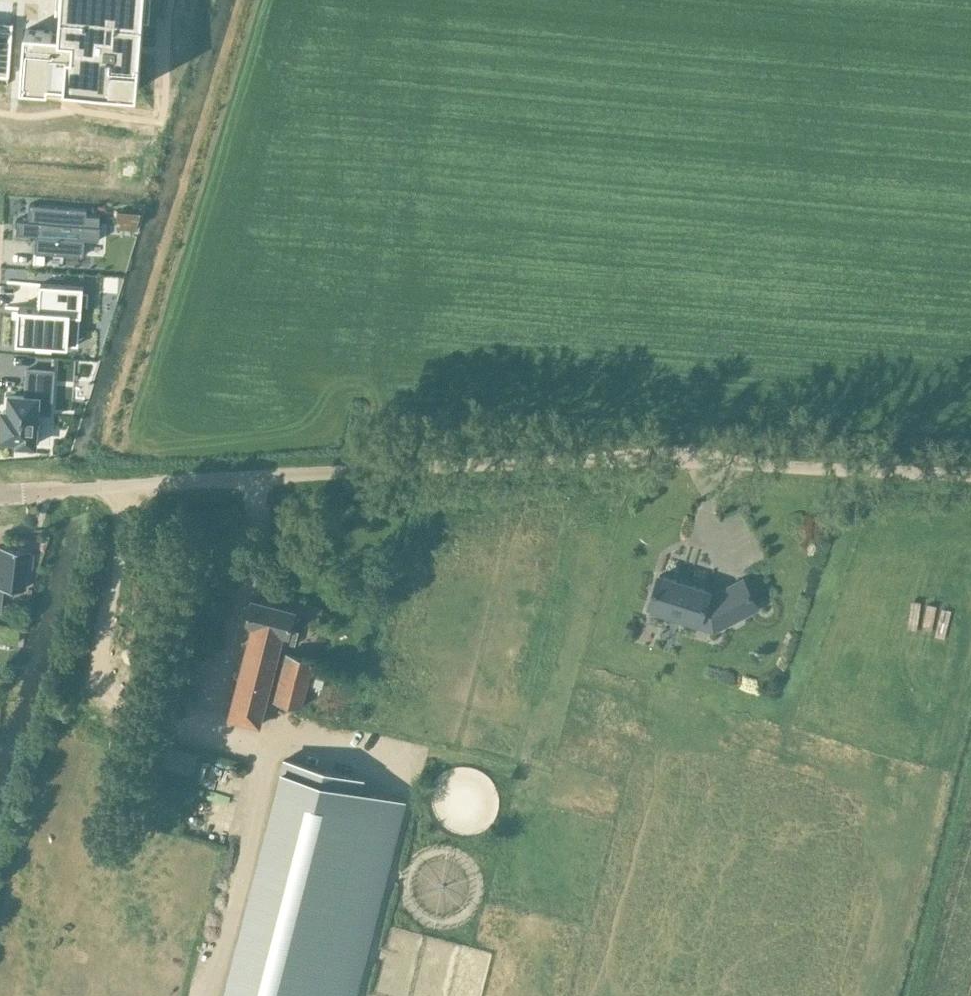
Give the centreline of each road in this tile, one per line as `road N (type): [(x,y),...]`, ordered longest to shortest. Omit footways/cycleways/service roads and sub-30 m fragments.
road 1 (unclassified): [(0,494),(639,459),(970,472)]

